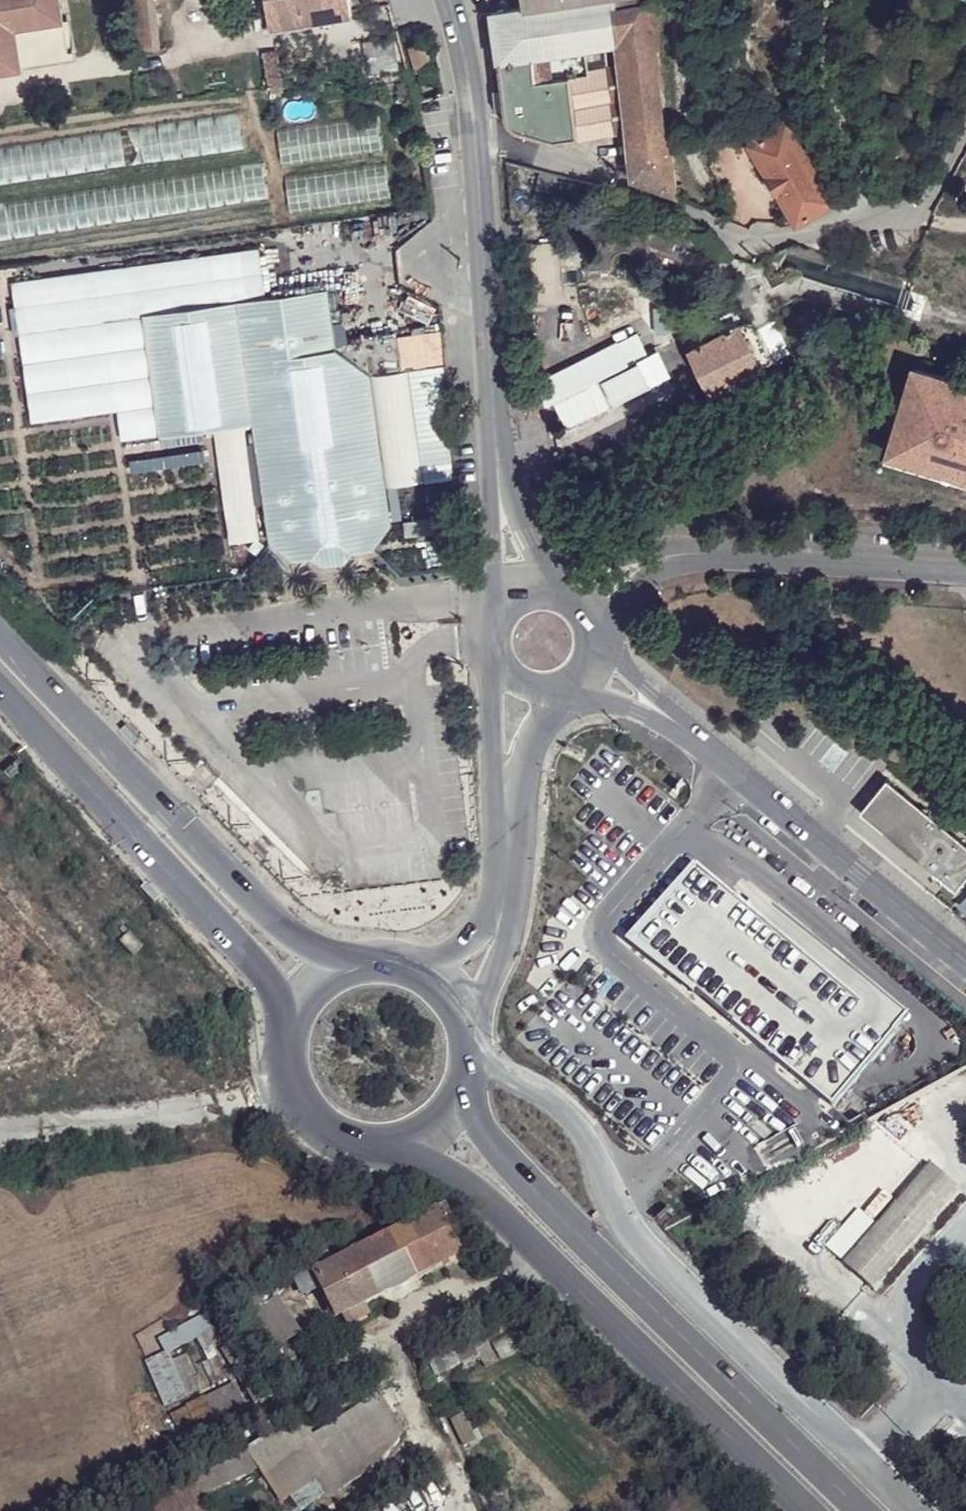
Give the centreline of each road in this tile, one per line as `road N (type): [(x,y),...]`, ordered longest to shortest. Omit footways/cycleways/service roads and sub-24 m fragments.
road 1 (unclassified): [(907,1510),(631,1232),(571,1119),(540,1091),(467,1062)]
road 2 (primary): [(860,1510),(496,1156),(458,1095)]
road 3 (residential): [(480,137),(751,236),(886,216),(929,194),(965,125)]
road 4 (primary): [(404,1143),(469,1179),(811,1510)]
road 5 (unclassified): [(965,959),(702,743),(590,637)]
road 6 (primary): [(357,970),(309,955),(0,637)]
road 7 (primary): [(0,690),(274,993),(291,1032)]
road 8 (tertiary): [(495,466),(480,137)]
road 9 (residential): [(701,552),(965,569)]
road 10 (primary): [(291,1032),(290,1080),(314,1122),(356,1145),(404,1143)]
road 11 (tertiary): [(488,657),(494,788),(505,827)]
road 12 (residential): [(701,552),(612,564),(561,592)]
road 13 (tertiary): [(505,827),(555,688)]
road 14 (tertiary): [(462,1028),(502,950),(504,890)]
road 15 (tertiary): [(480,137),(451,0)]
road 16 (tertiary): [(495,466),(496,606)]
road 17 (residential): [(585,617),(701,552)]
road 18 (tertiary): [(546,587),(495,466)]
road 19 (tertiary): [(504,890),(486,929),(426,983)]

